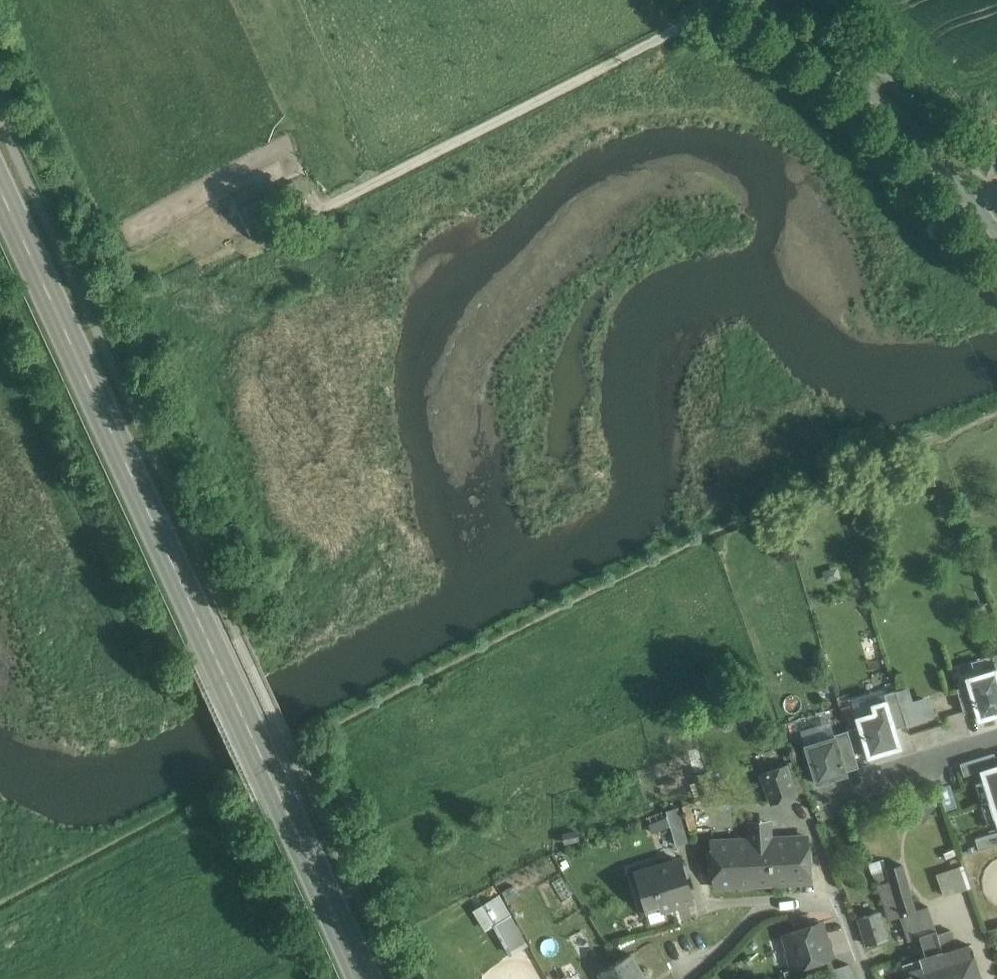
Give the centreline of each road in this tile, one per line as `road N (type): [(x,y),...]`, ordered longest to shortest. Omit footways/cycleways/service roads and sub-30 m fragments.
road 1 (primary): [(366,978),(0,186)]
road 2 (unclassified): [(753,0),(849,73),(933,158),(996,241)]
road 3 (residential): [(870,978),(842,908),(763,912)]
road 4 (residential): [(996,733),(872,772)]

